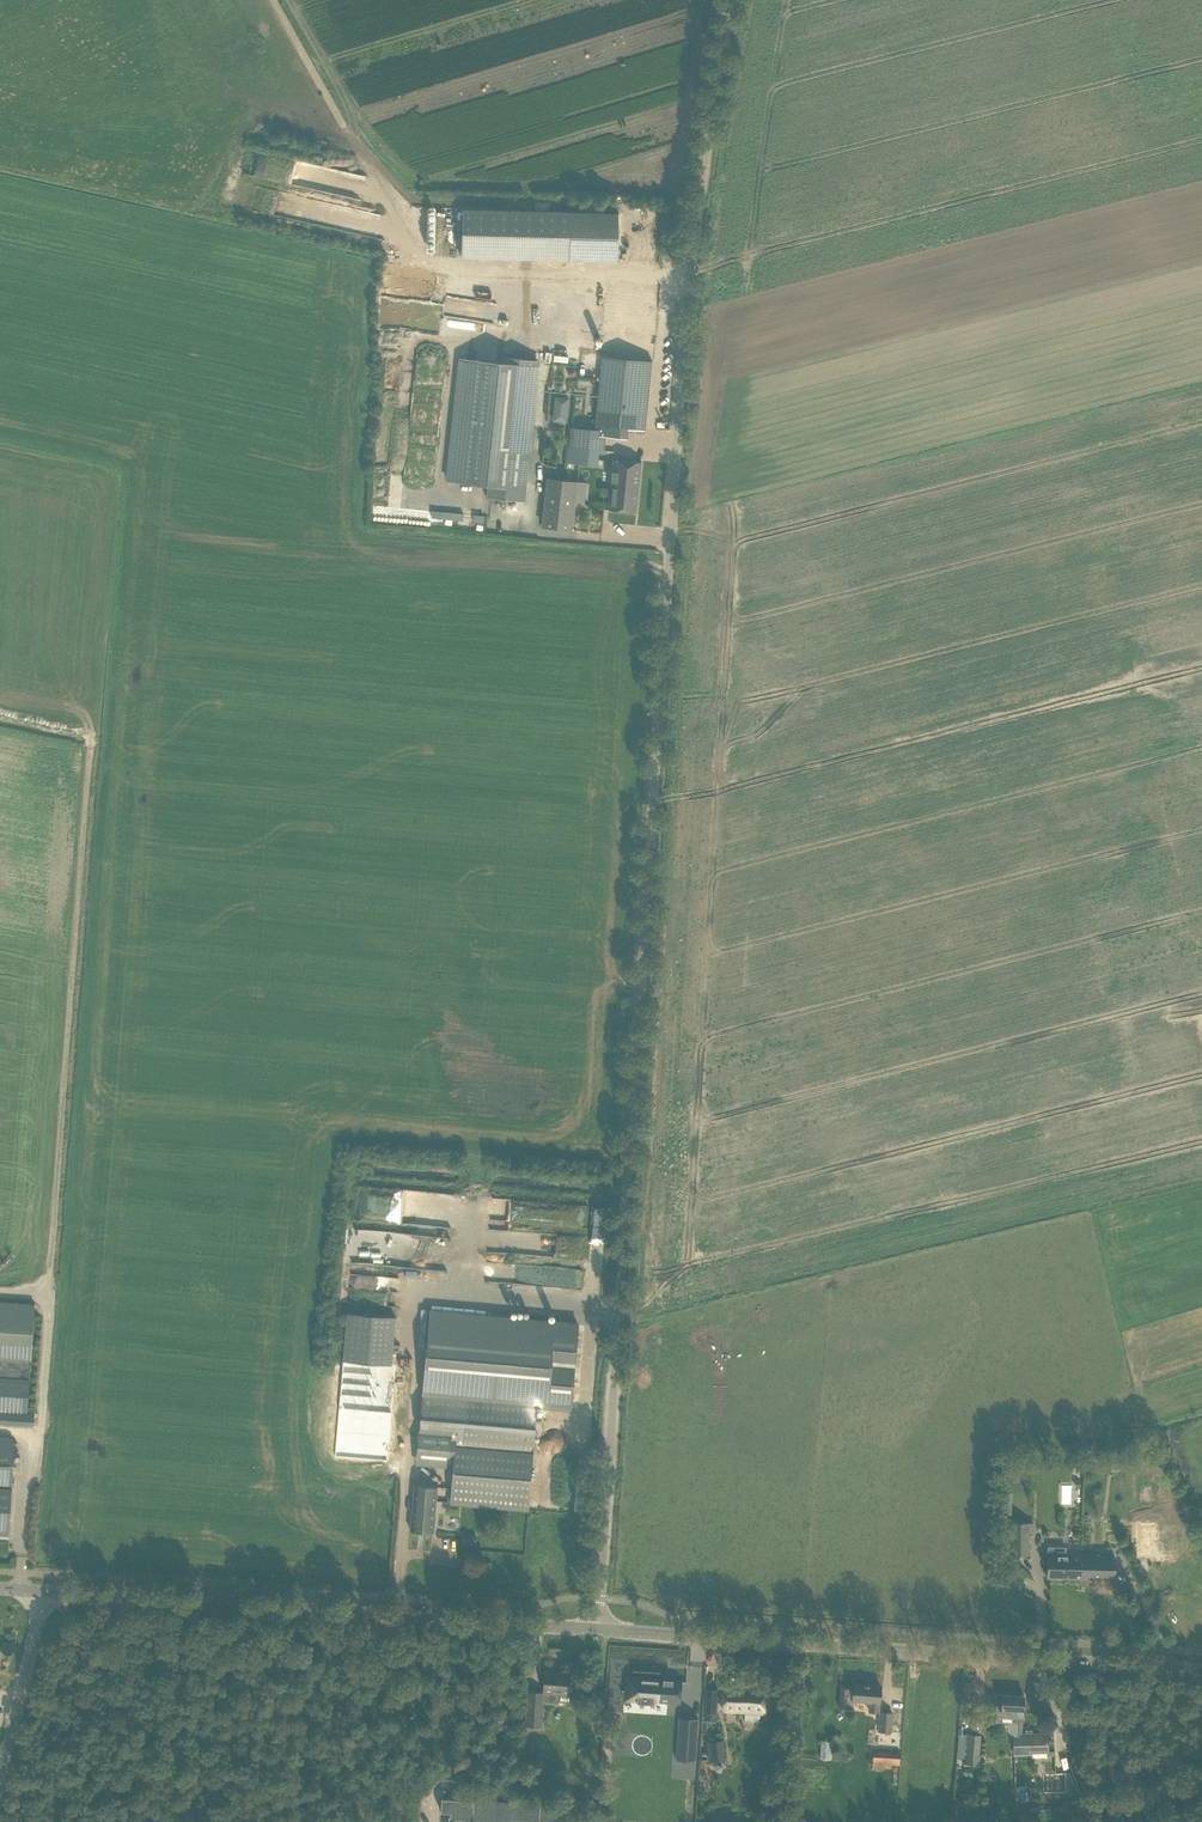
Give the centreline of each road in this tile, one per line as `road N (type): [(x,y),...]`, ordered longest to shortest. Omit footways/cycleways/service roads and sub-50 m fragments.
road 1 (unclassified): [(598,1628),(685,284),(724,0)]
road 2 (track): [(49,1295),(90,743),(82,730),(0,712)]
road 3 (tertiary): [(1201,1669),(598,1628)]
road 4 (tertiary): [(598,1628),(44,1591)]
road 5 (track): [(668,559),(359,535)]
road 6 (tertiary): [(0,1778),(44,1591)]

